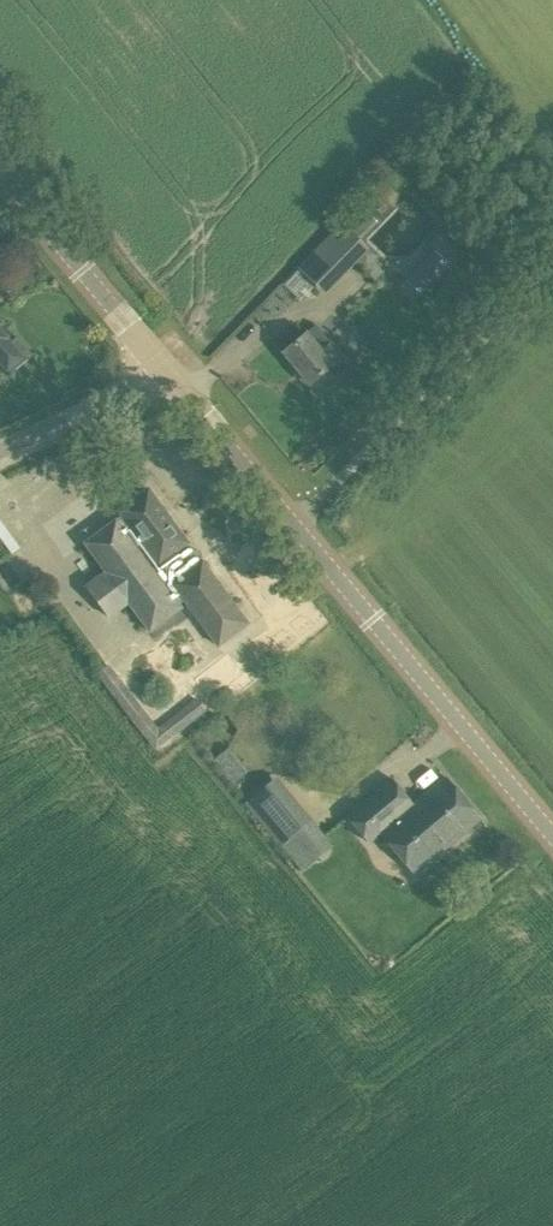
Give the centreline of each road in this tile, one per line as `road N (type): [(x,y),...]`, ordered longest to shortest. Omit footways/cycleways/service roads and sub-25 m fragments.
road 1 (secondary): [(552,835),(166,370)]
road 2 (secondary): [(166,370),(0,172)]
road 3 (unclassified): [(166,370),(0,455)]

